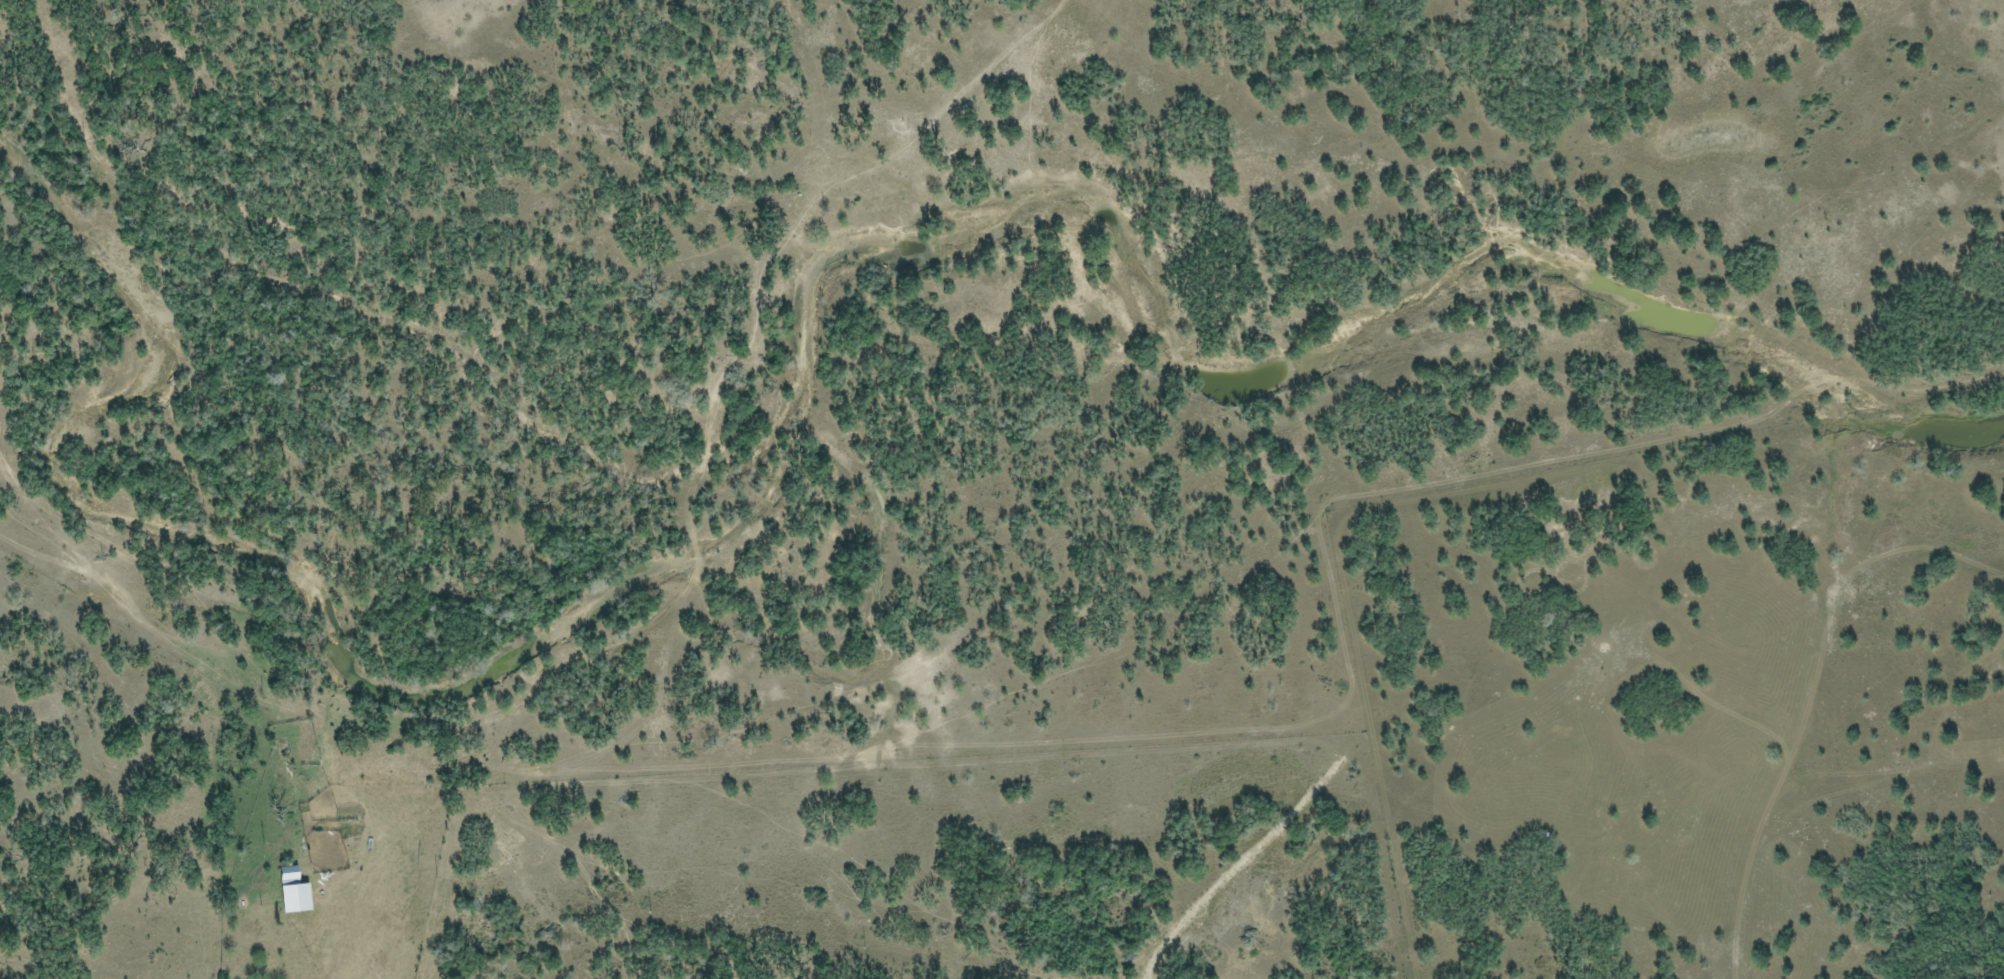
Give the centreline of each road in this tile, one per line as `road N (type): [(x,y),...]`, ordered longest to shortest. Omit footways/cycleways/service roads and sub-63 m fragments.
road 1 (residential): [(357,978),(380,822),(674,616),(742,493),(829,230),(1048,39),(1133,0)]

